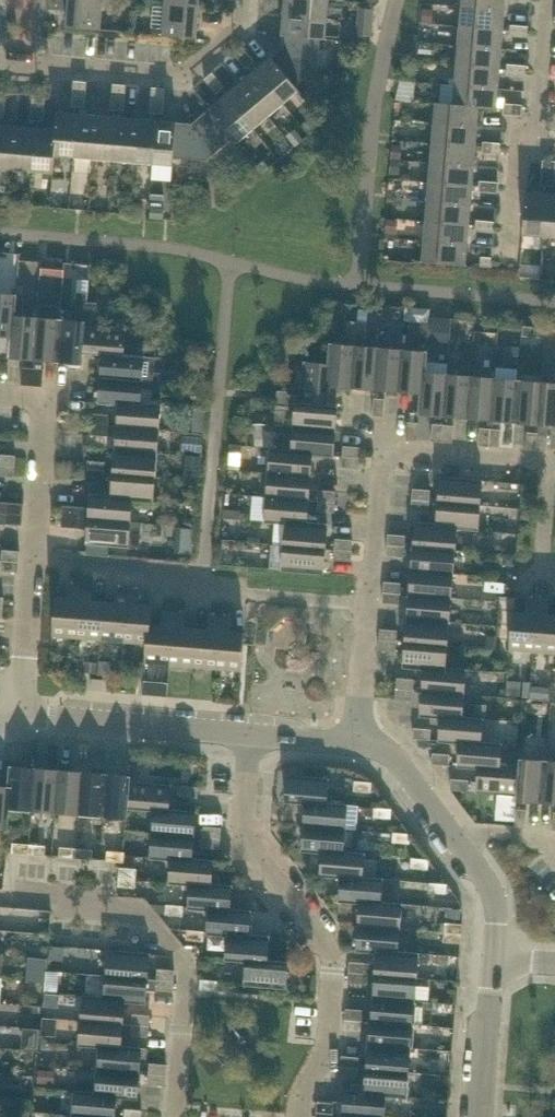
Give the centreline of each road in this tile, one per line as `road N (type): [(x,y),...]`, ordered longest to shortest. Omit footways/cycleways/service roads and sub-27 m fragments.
road 1 (residential): [(358,743),(387,477),(407,455),(549,467)]
road 2 (residential): [(299,1116),(325,1051),(333,953),(245,844),(251,734)]
road 3 (residential): [(30,896),(139,907),(186,957),(173,1116)]
road 4 (residential): [(0,71),(38,65),(179,76),(237,31),(240,0)]
road 5 (residential): [(358,743),(388,751),(493,891),(495,958)]
road 6 (residential): [(16,714),(251,734)]
road 7 (residential): [(0,396),(46,400),(30,560)]
road 8 (unclassified): [(479,1116),(495,958)]
road 9 (residential): [(16,714),(30,560)]
road 10 (residential): [(535,142),(549,0)]
road 11 (residential): [(512,265),(521,148),(535,142)]

